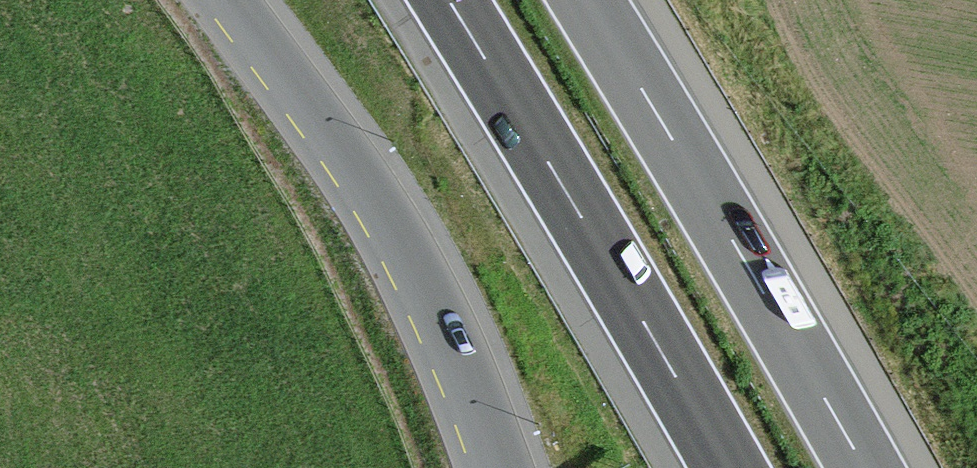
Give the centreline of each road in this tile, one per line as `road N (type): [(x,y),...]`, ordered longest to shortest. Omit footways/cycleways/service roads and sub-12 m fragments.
road 1 (motorway): [(449,0),(726,467)]
road 2 (residential): [(229,0),(396,232),(497,467)]
road 3 (motorway): [(862,467),(588,0)]

